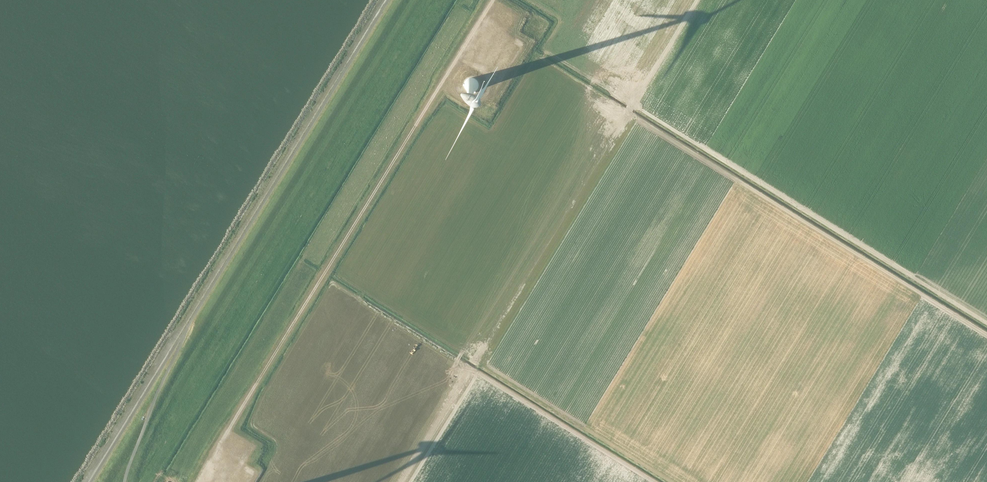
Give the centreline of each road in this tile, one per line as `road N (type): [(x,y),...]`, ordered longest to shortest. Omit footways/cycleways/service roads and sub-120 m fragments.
road 1 (unclassified): [(184,331),(389,0)]
road 2 (unclassified): [(91,481),(184,331)]
road 3 (unclassified): [(124,481),(184,331)]

